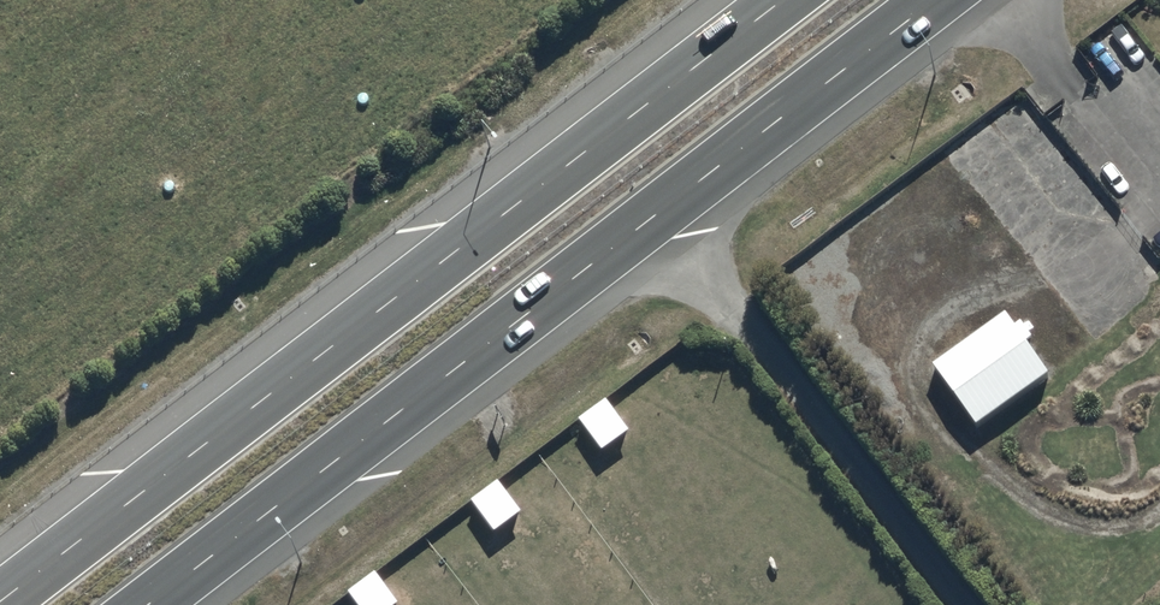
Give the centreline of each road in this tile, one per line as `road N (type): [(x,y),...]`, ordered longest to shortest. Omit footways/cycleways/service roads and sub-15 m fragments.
road 1 (trunk): [(934,0),(147,604)]
road 2 (trunk): [(0,602),(783,0)]

